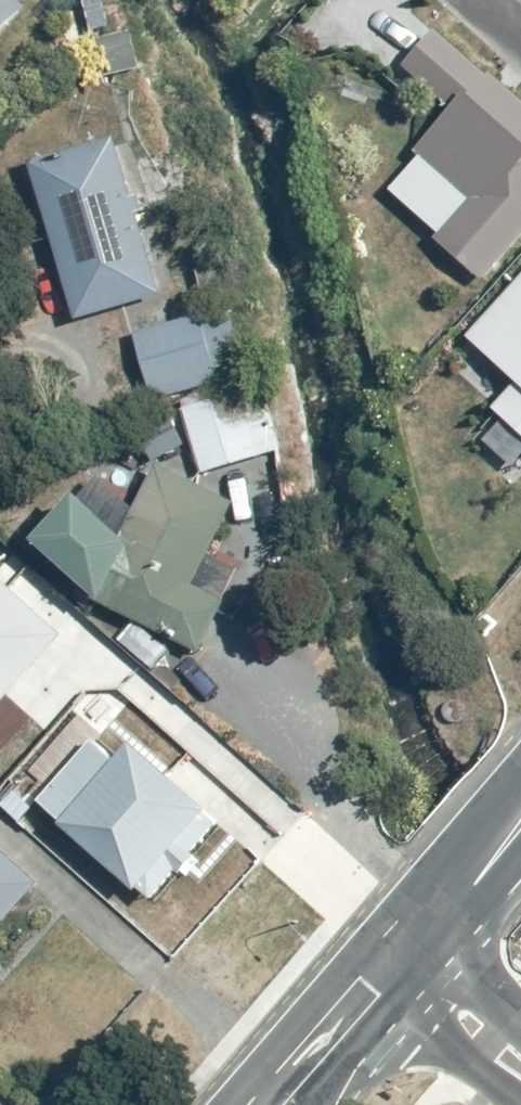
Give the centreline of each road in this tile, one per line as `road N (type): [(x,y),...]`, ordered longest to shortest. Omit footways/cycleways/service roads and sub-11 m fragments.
road 1 (secondary): [(520,823),(405,971)]
road 2 (secondary): [(405,971),(286,1104)]
road 3 (tertiary): [(520,1071),(405,971)]

